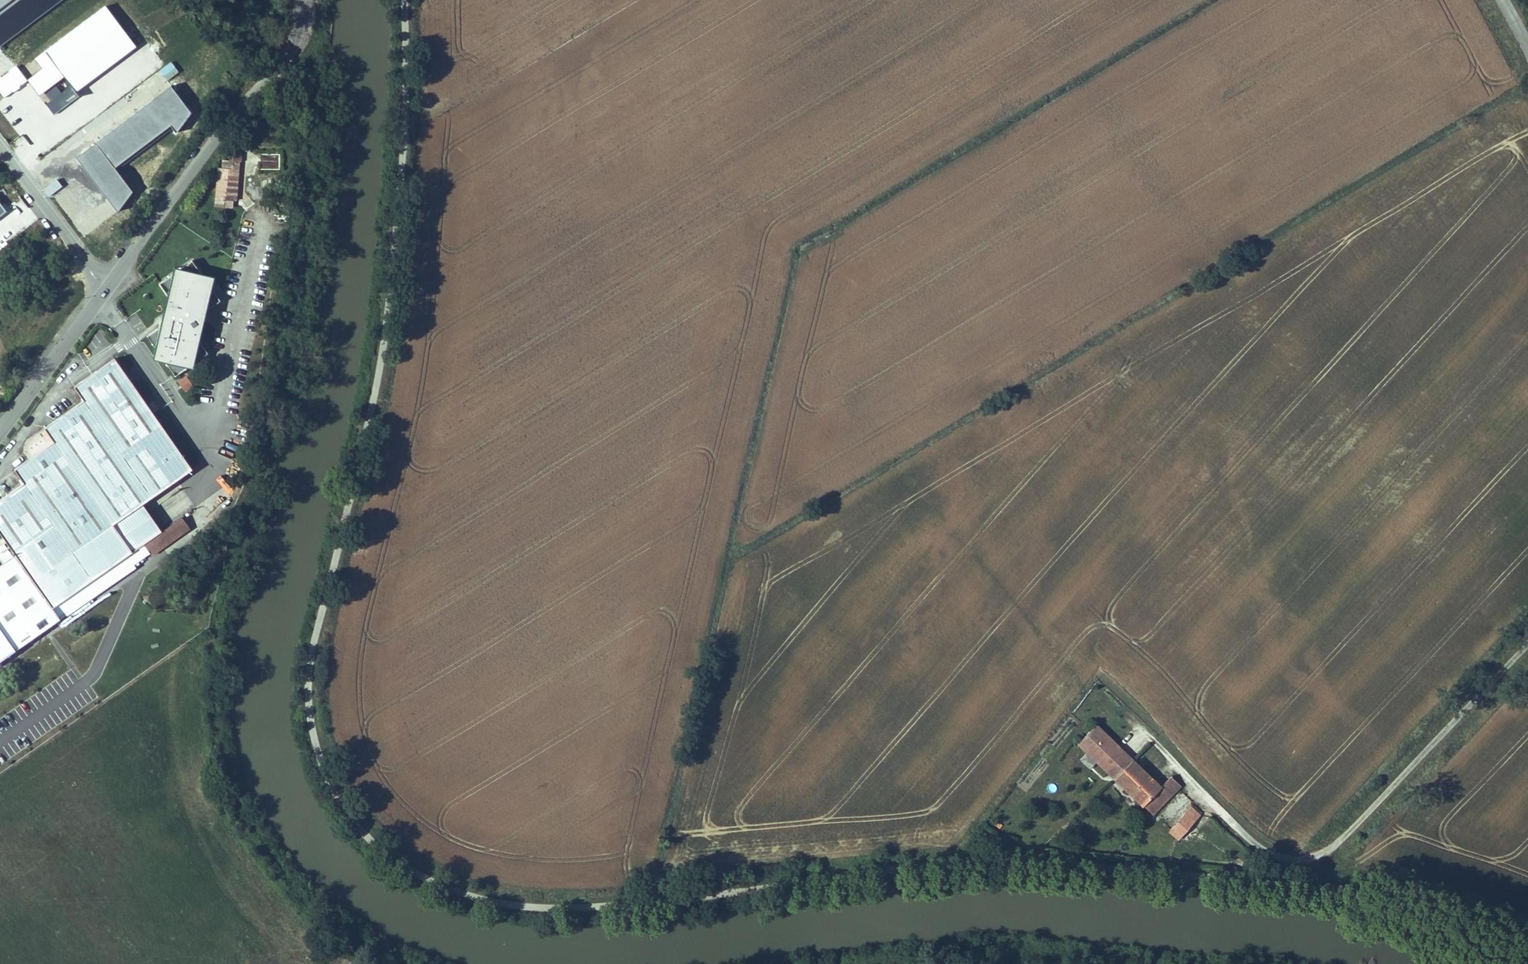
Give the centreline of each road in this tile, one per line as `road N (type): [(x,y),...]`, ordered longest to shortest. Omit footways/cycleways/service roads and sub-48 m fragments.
road 1 (unclassified): [(1252,847),(1294,861),(1317,858),(1527,647)]
road 2 (residential): [(105,290),(284,63)]
road 3 (residential): [(105,290),(0,149)]
road 4 (residential): [(0,430),(105,290)]

